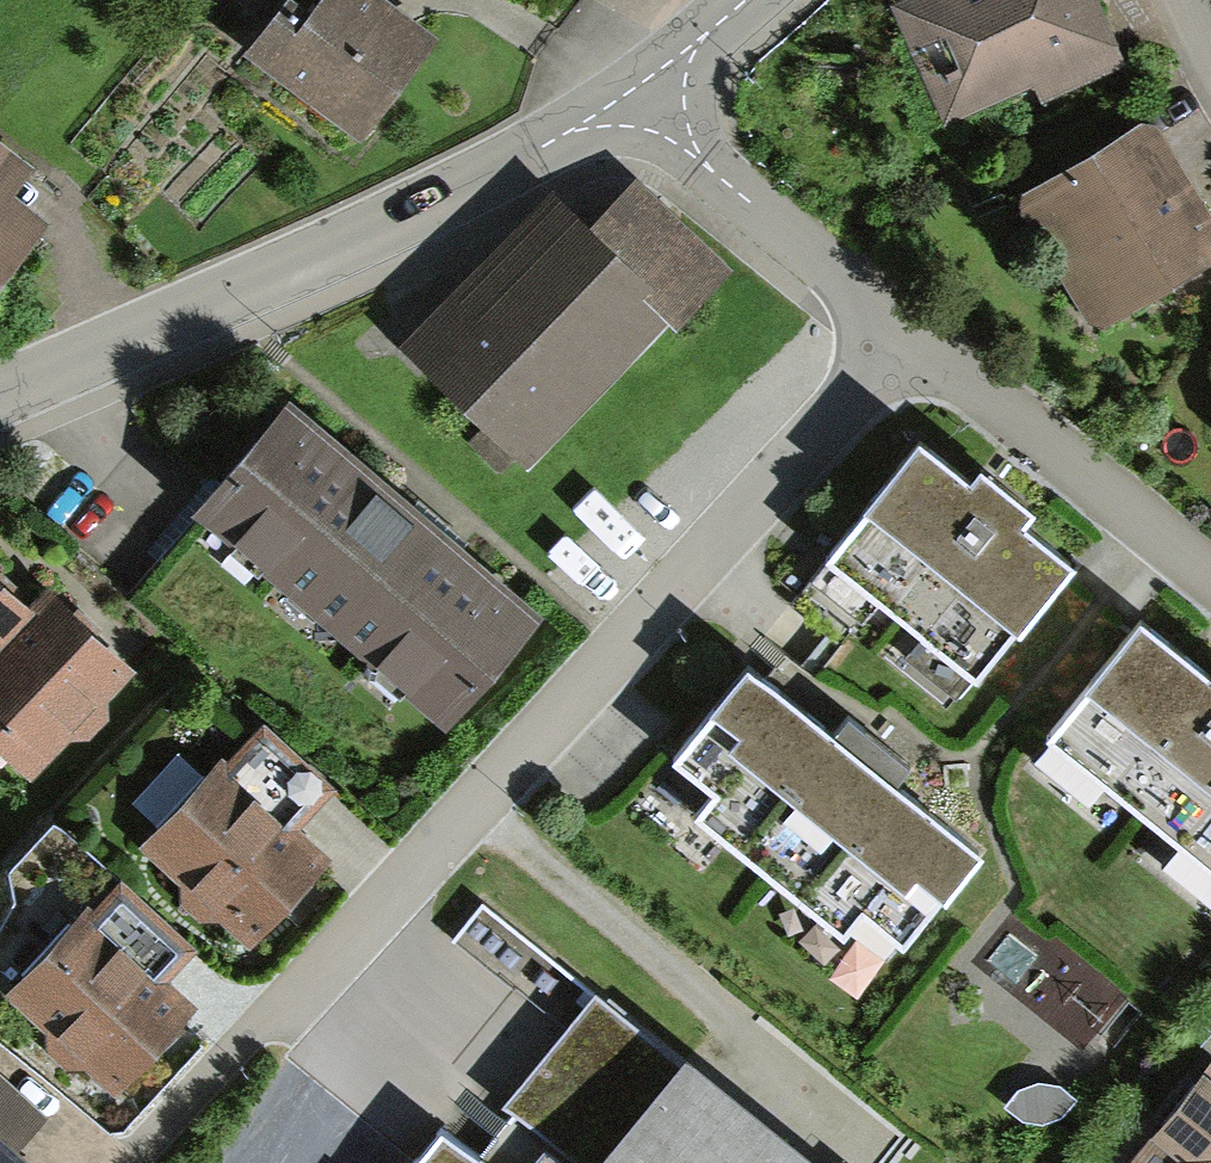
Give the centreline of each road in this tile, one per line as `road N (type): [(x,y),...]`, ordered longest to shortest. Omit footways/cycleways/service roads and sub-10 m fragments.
road 1 (residential): [(900,325),(739,525),(232,1045)]
road 2 (tertiary): [(637,88),(543,149),(0,406)]
road 3 (residential): [(900,325),(1210,572)]
road 4 (residential): [(637,88),(703,156),(900,325)]
road 5 (tertiary): [(745,0),(637,88)]

